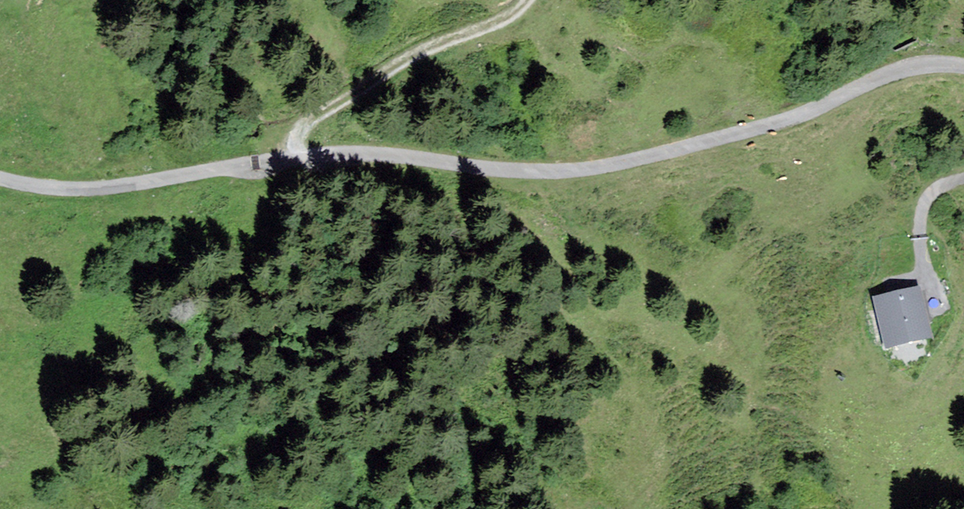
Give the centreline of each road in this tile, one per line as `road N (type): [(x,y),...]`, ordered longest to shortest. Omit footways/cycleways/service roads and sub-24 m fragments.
road 1 (unclassified): [(0,177),(109,187),(355,153),(582,169),(786,119),(908,68),(963,66)]
road 2 (track): [(291,161),(303,130),(396,64),(498,21),(525,0)]

